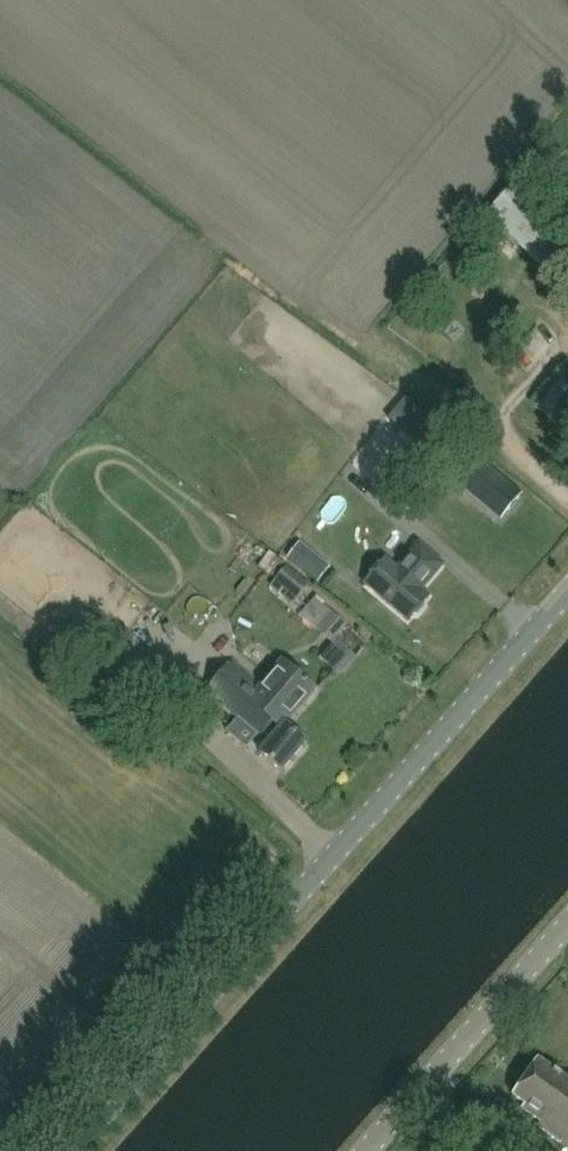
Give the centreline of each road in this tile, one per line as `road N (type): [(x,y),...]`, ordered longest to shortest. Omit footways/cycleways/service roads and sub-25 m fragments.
road 1 (unclassified): [(88,1150),(567,609)]
road 2 (tertiary): [(368,1150),(567,925)]

